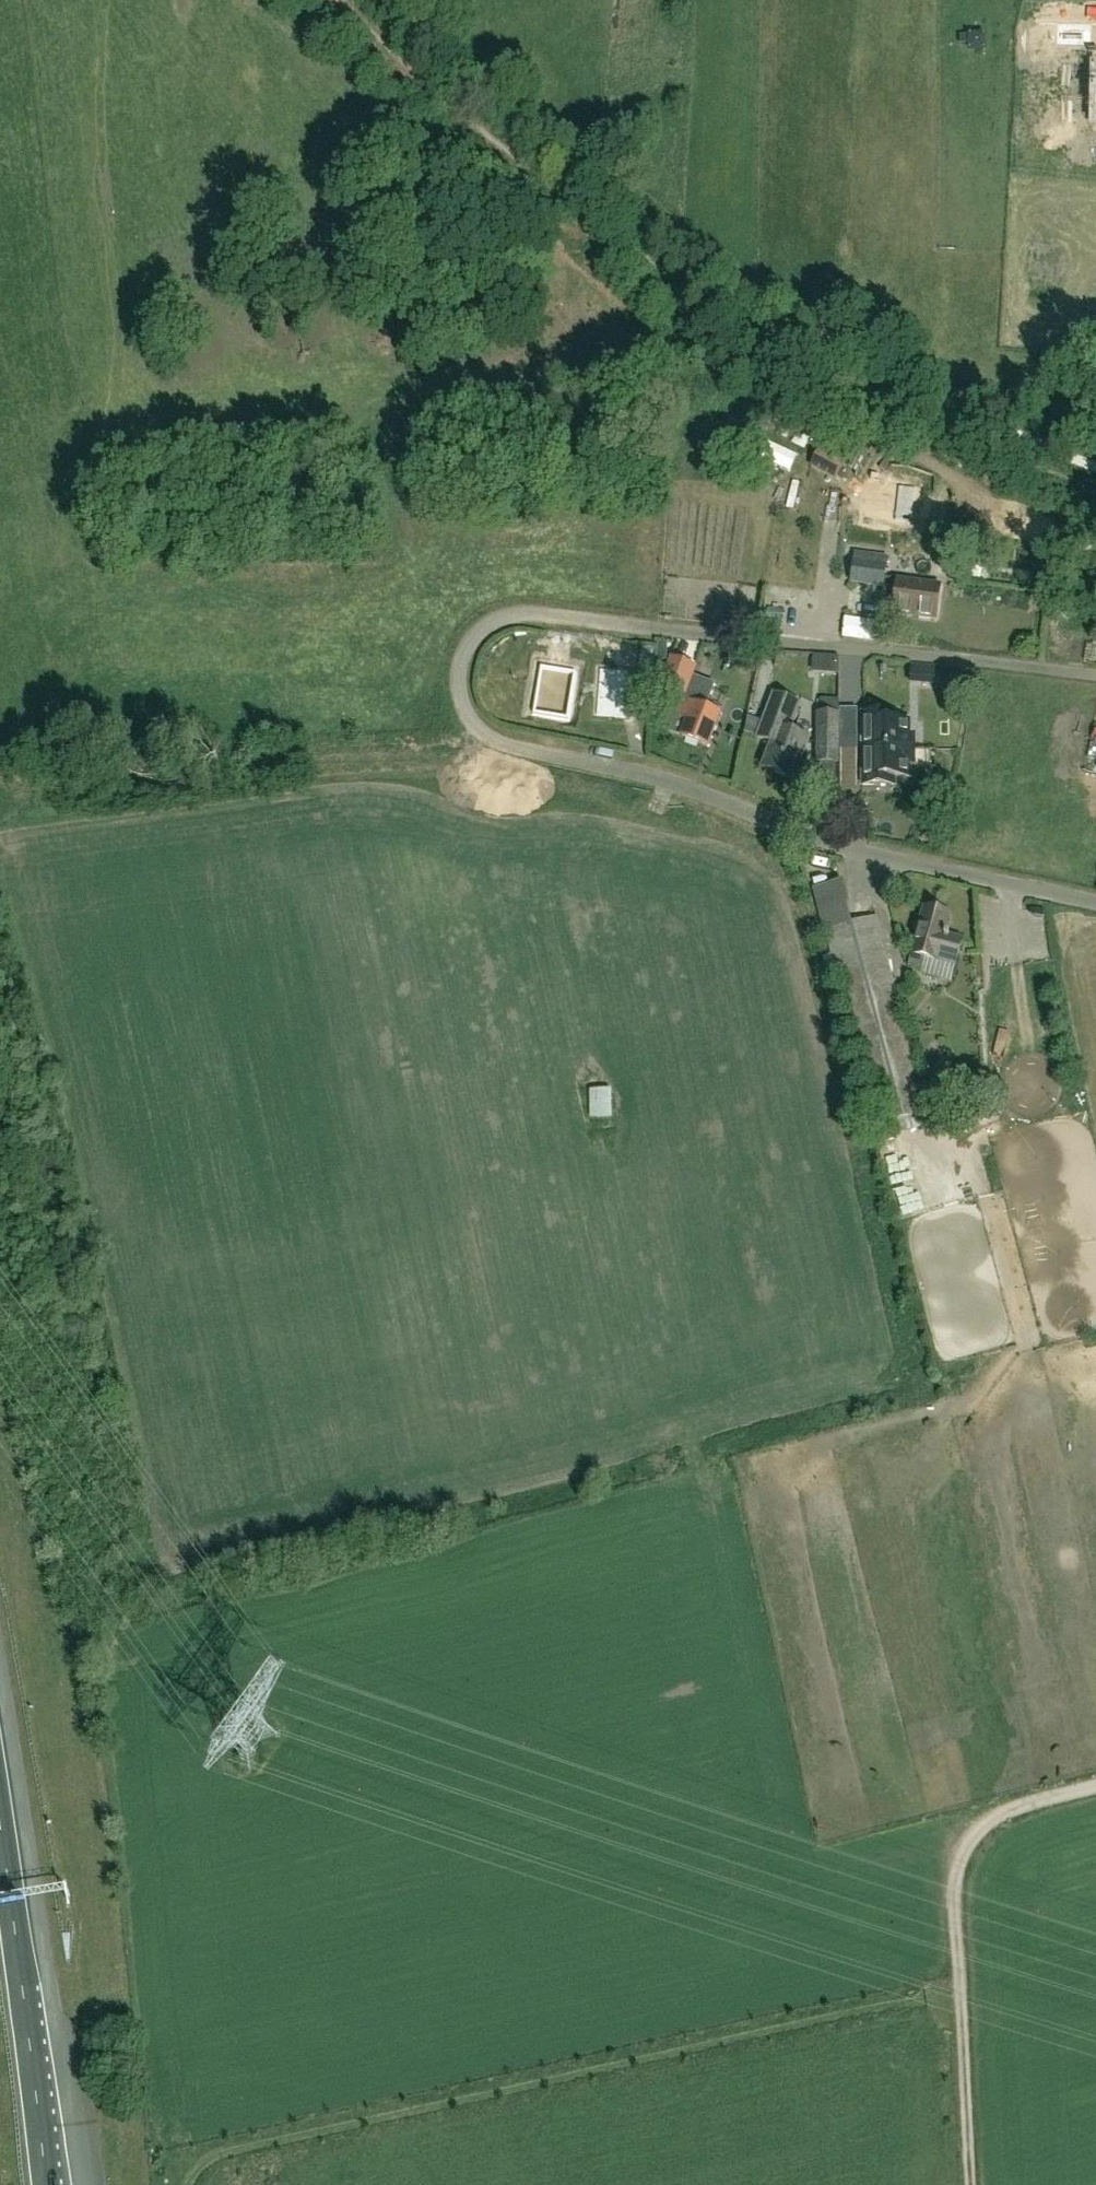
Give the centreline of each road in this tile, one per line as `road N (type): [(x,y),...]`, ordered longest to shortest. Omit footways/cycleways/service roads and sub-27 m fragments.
road 1 (residential): [(1095,903),(857,851),(655,777),(503,745),(476,729),(457,685),(473,636),(522,613),(1095,676)]
road 2 (unclassified): [(970,2184),(956,1864),(990,1818),(1095,1784)]
road 3 (motorway): [(45,2184),(0,1821)]

